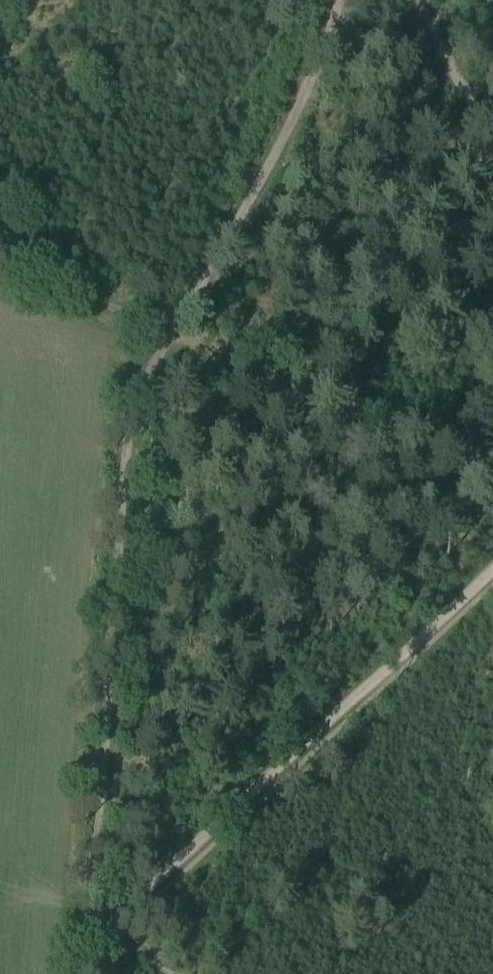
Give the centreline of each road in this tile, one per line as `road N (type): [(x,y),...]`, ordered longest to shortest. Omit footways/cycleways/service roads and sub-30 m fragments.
road 1 (track): [(340,0),(295,116),(139,388),(112,637),(102,937)]
road 2 (track): [(102,937),(202,819),(331,716),(492,567)]
road 3 (track): [(0,237),(65,283),(167,335)]

